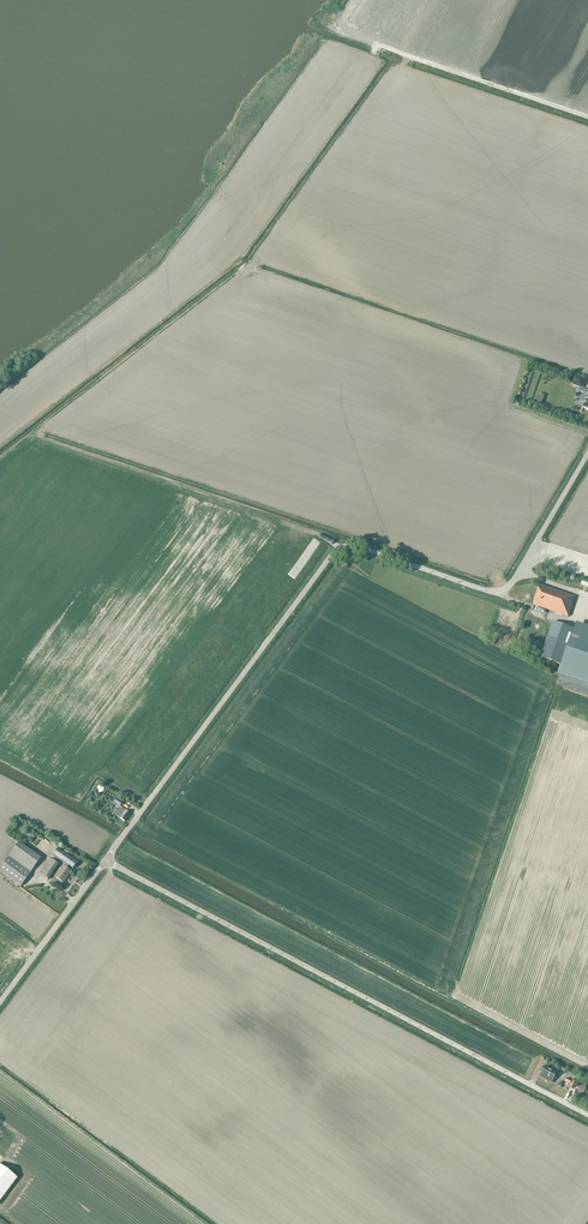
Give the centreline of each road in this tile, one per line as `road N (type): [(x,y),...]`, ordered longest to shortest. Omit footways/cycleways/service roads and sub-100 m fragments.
road 1 (unclassified): [(106,860),(334,552),(356,547),(483,590),(503,590),(587,454)]
road 2 (unclassified): [(587,1116),(106,860)]
road 3 (track): [(371,57),(377,45),(587,117)]
road 4 (unclassified): [(0,1002),(106,860)]

